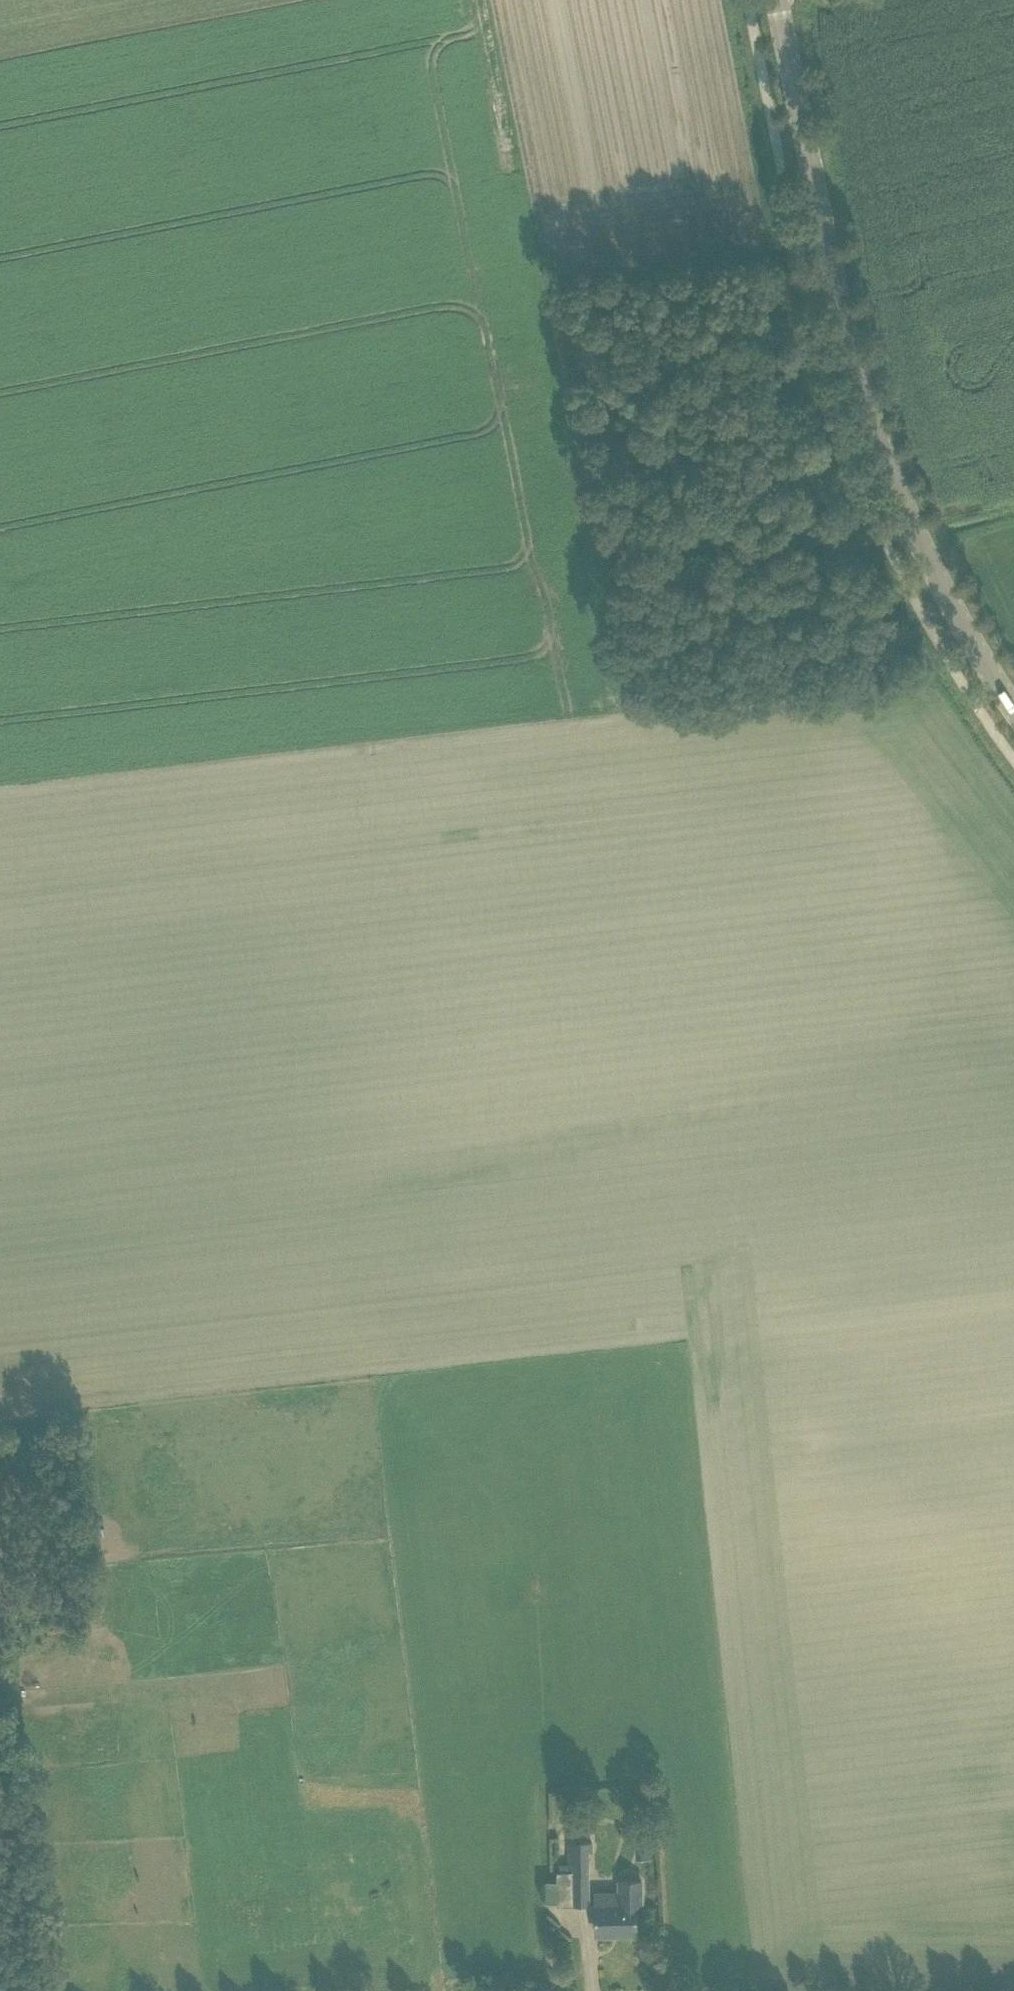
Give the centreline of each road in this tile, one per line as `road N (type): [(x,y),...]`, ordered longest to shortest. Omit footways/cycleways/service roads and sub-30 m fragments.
road 1 (tertiary): [(1013,713),(939,588),(866,414),(774,0)]

